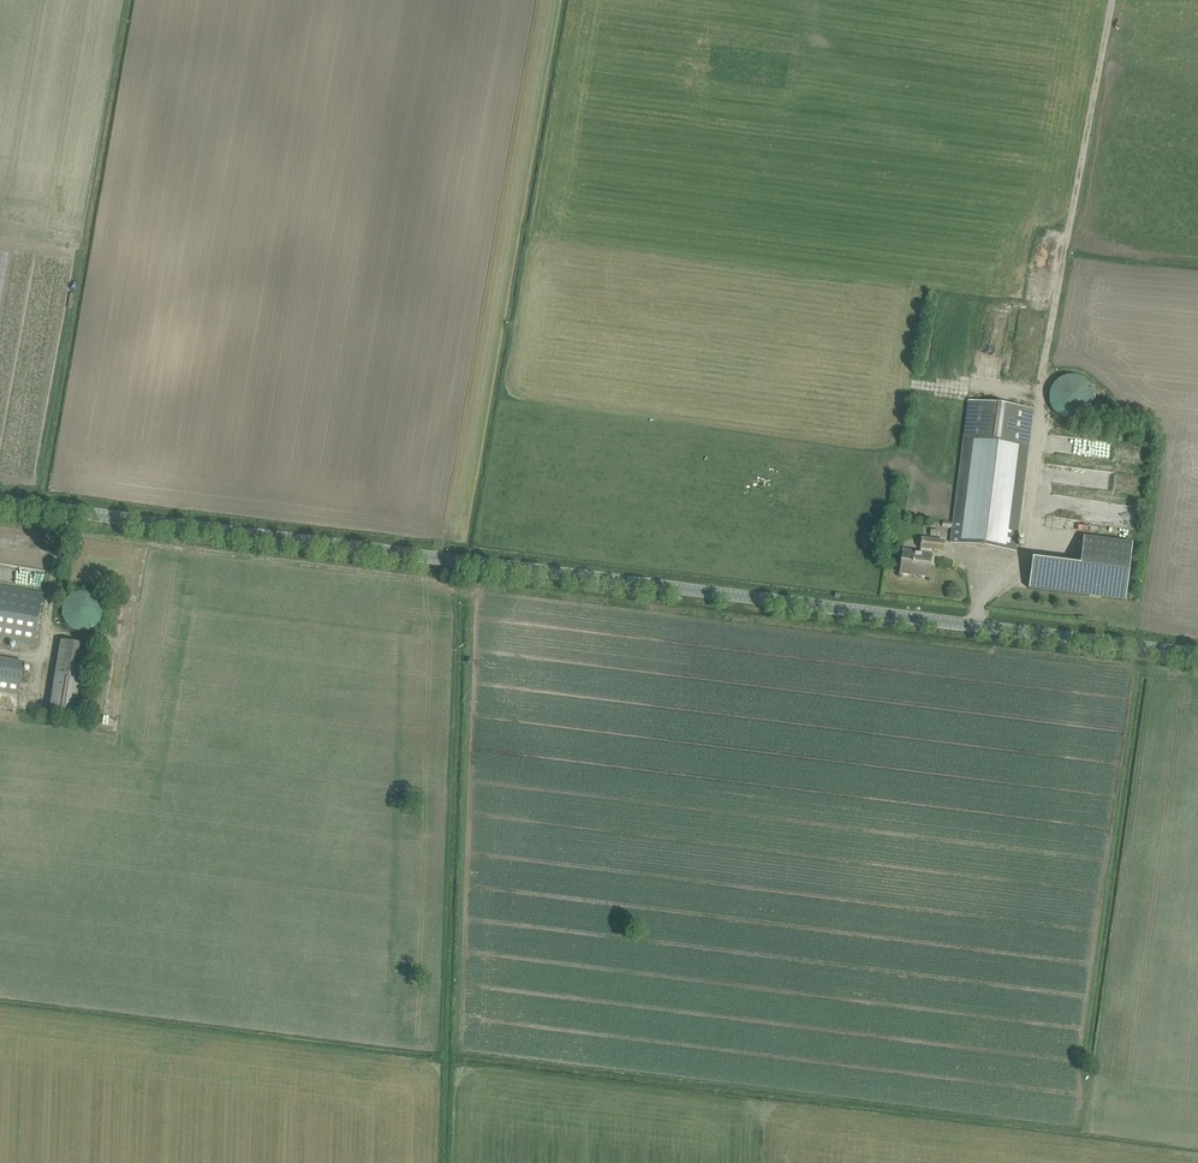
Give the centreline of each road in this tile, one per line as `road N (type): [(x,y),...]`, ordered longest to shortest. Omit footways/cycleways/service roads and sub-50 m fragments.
road 1 (unclassified): [(1197,654),(0,503)]

